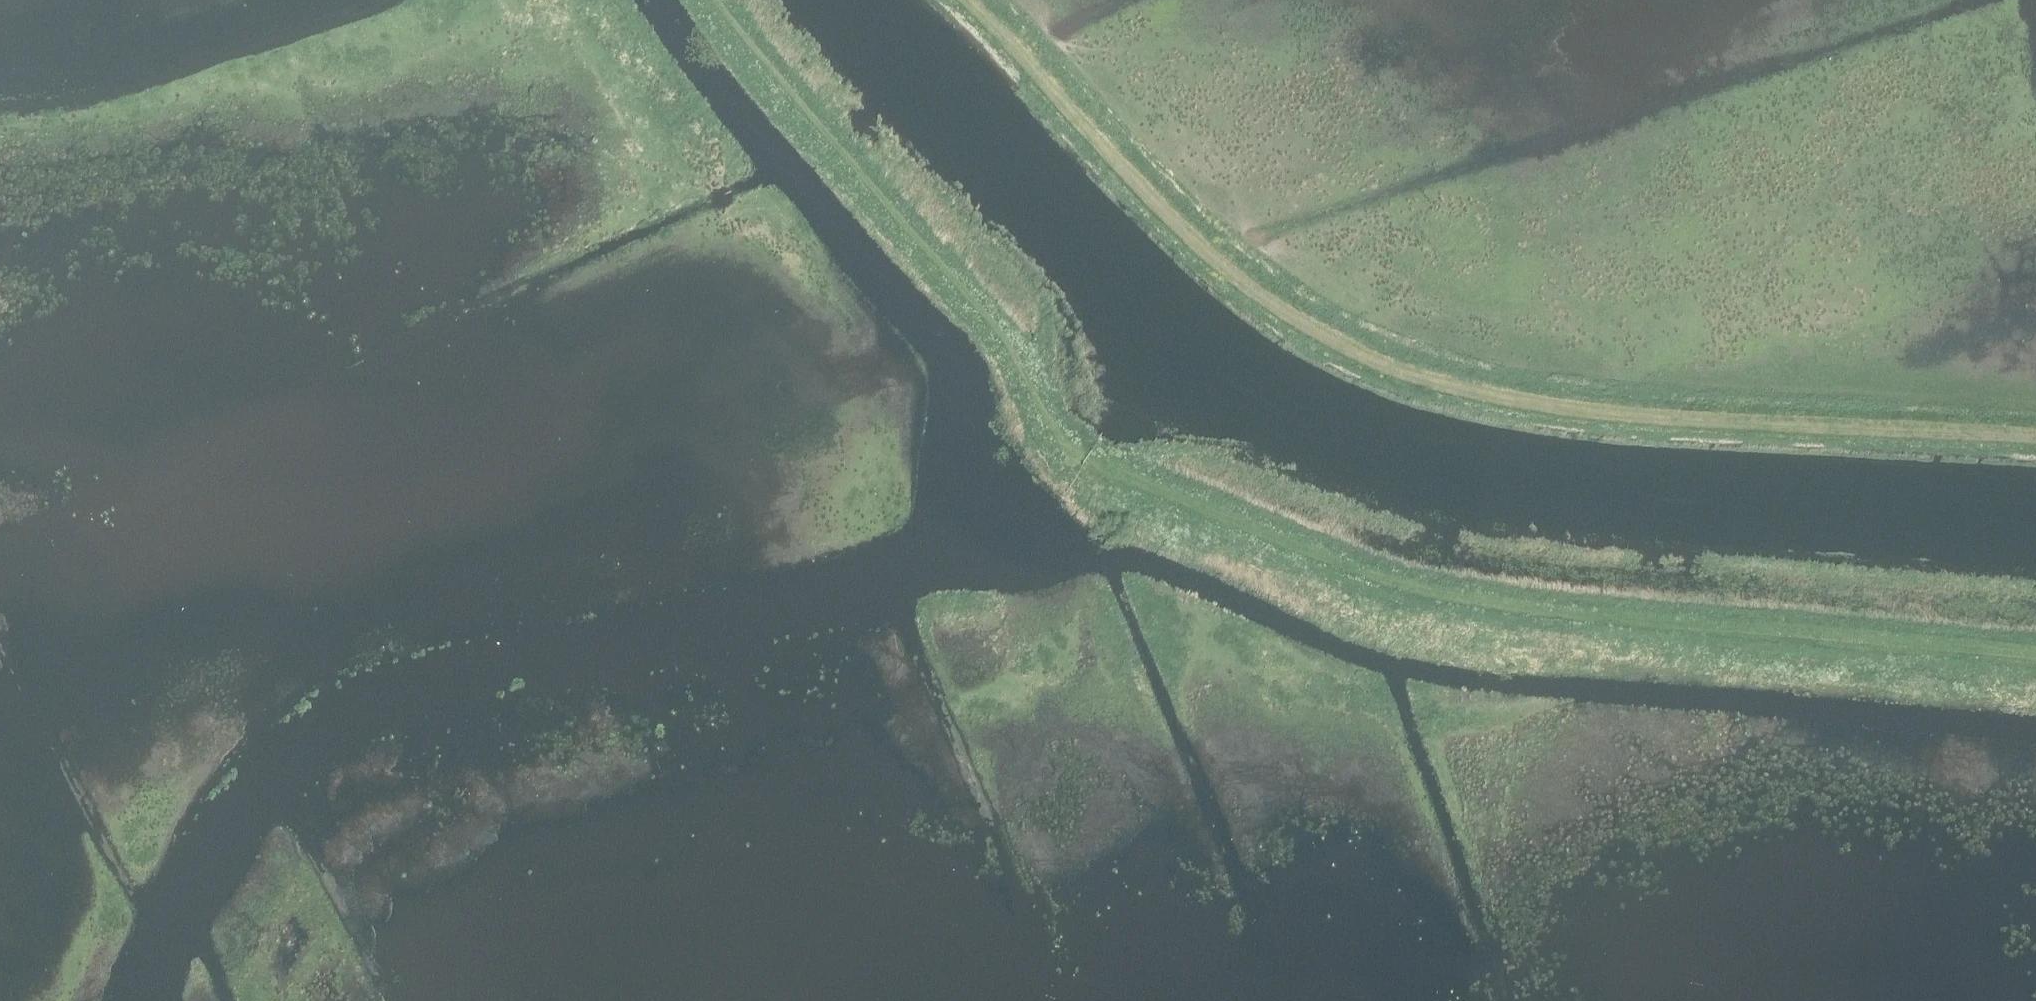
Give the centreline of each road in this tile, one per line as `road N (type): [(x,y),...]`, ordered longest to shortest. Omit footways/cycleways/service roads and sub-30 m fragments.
road 1 (track): [(707,0),(823,145),(997,333),(1064,443),(1114,474),(1369,572),(1483,602),(2035,657)]
road 2 (track): [(2035,430),(1534,393),(1292,303),(1002,0)]

